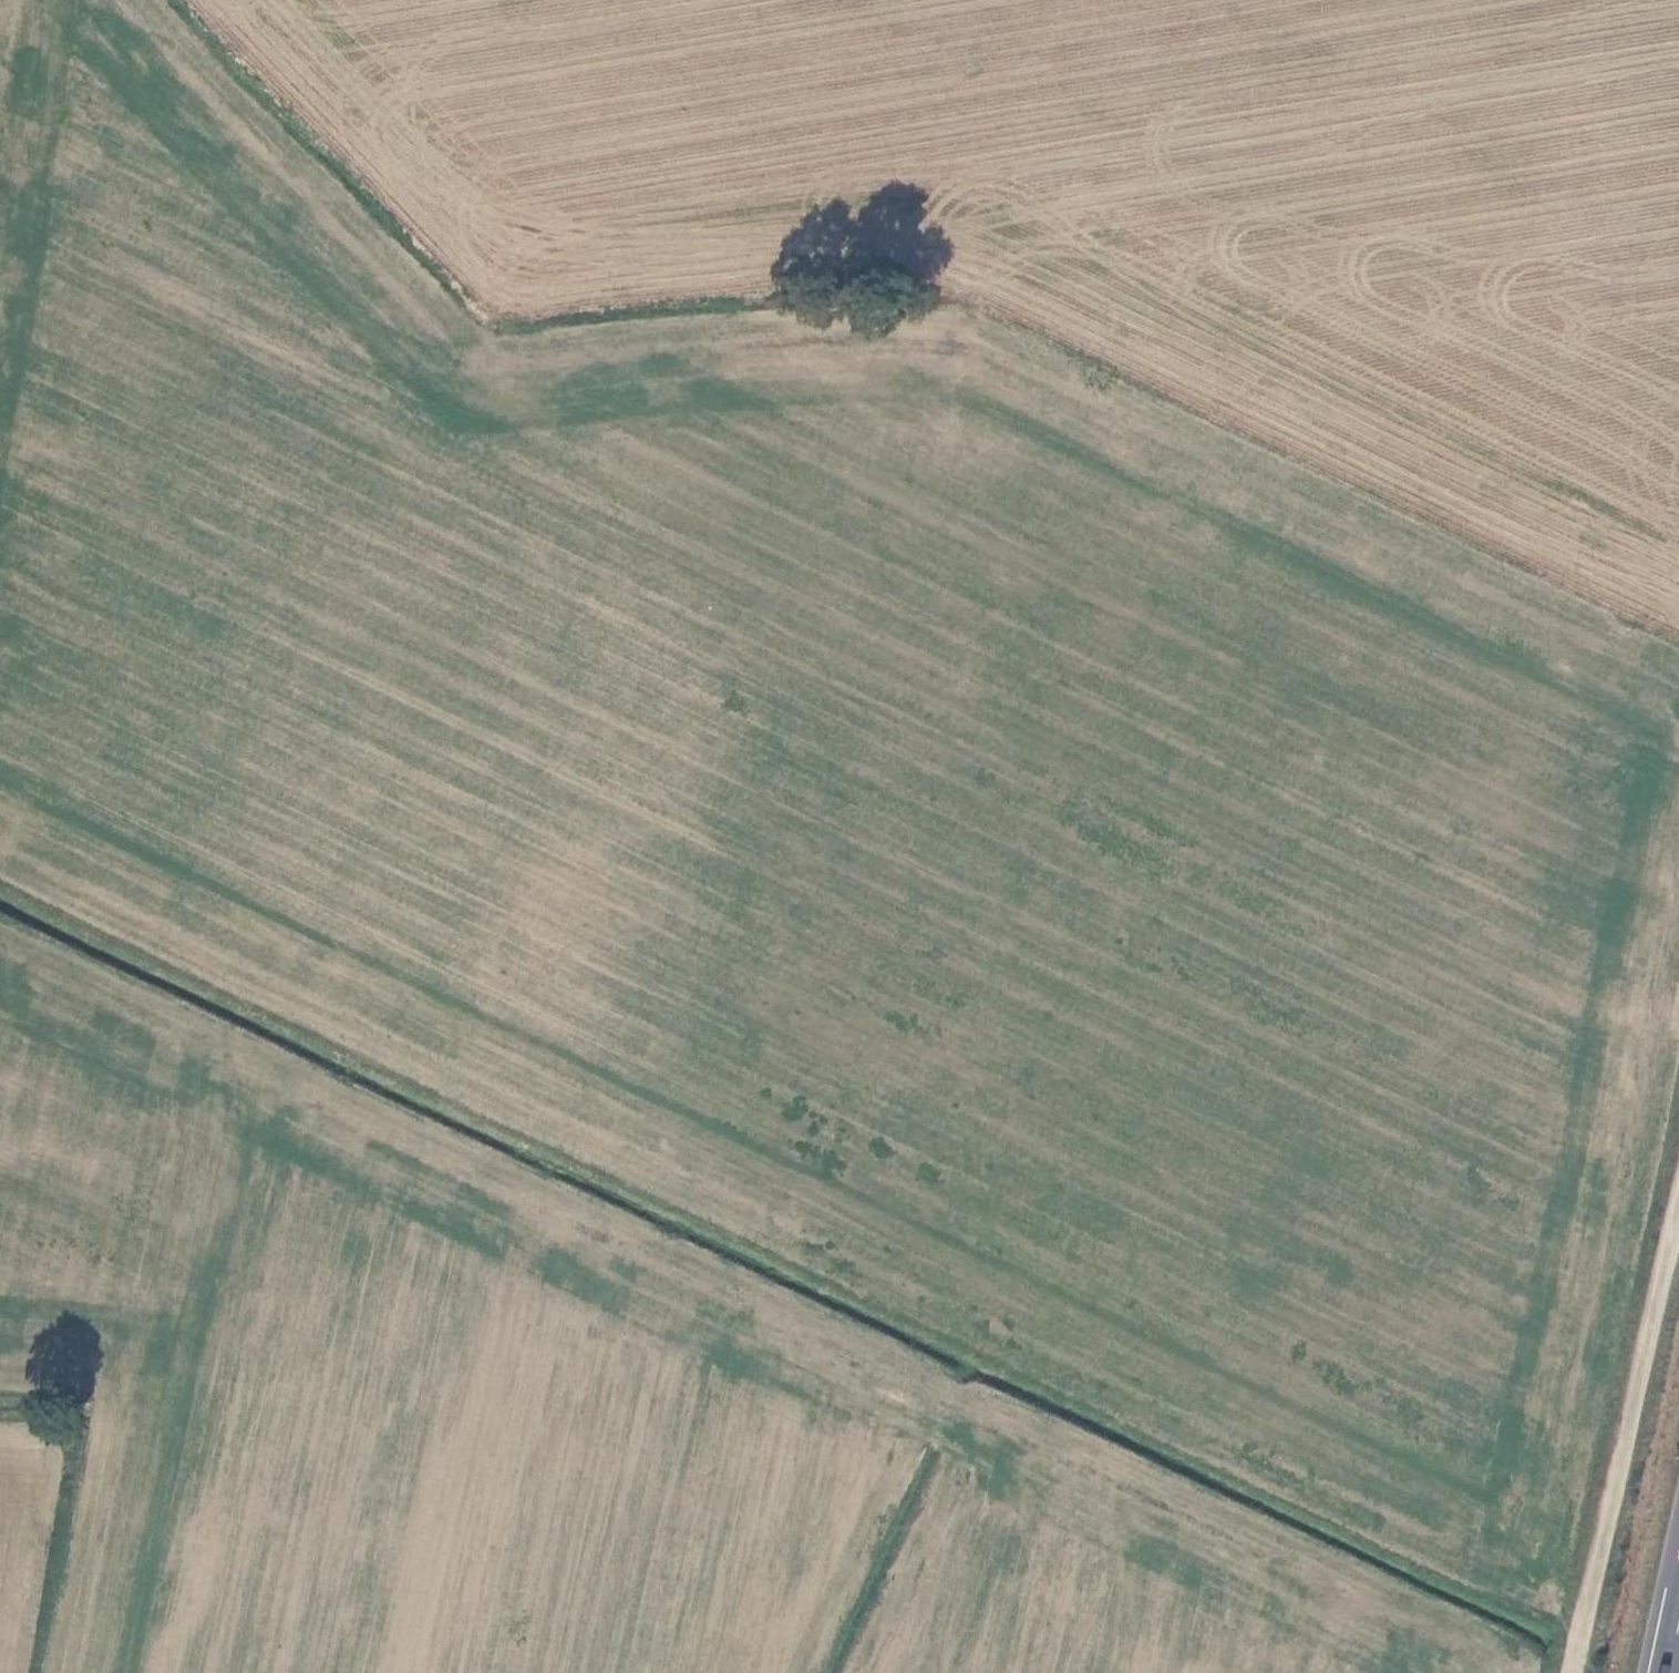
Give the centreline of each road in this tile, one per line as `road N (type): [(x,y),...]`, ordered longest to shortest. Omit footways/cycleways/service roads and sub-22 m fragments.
road 1 (track): [(1678,1202),(1572,1672)]

